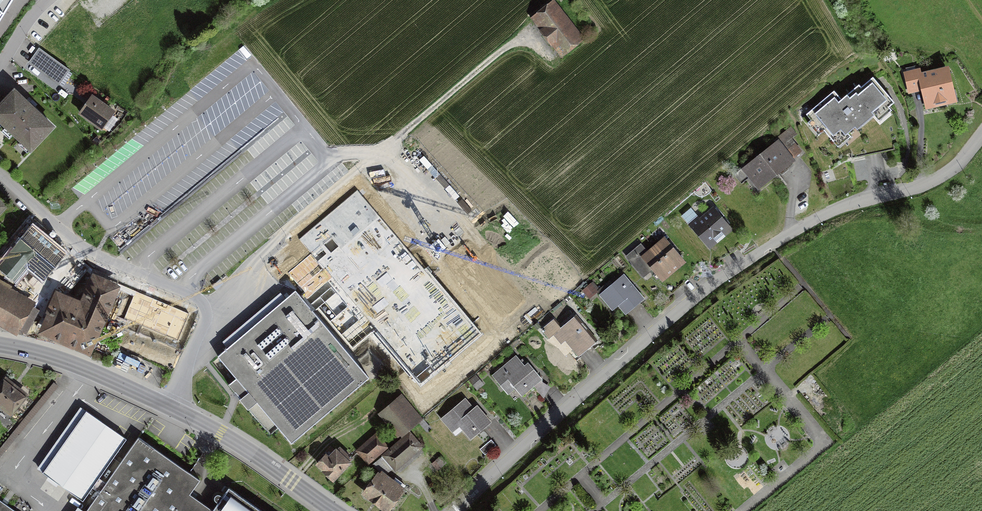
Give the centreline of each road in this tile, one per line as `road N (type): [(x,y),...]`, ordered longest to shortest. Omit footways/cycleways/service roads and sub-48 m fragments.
road 1 (unclassified): [(457,510),(725,273),(824,214),(944,175),(981,135)]
road 2 (residential): [(211,306),(246,264),(521,40)]
road 3 (residential): [(211,306),(85,249),(0,174)]
road 4 (secondary): [(172,406),(335,510)]
road 5 (secondary): [(0,344),(60,358),(172,406)]

